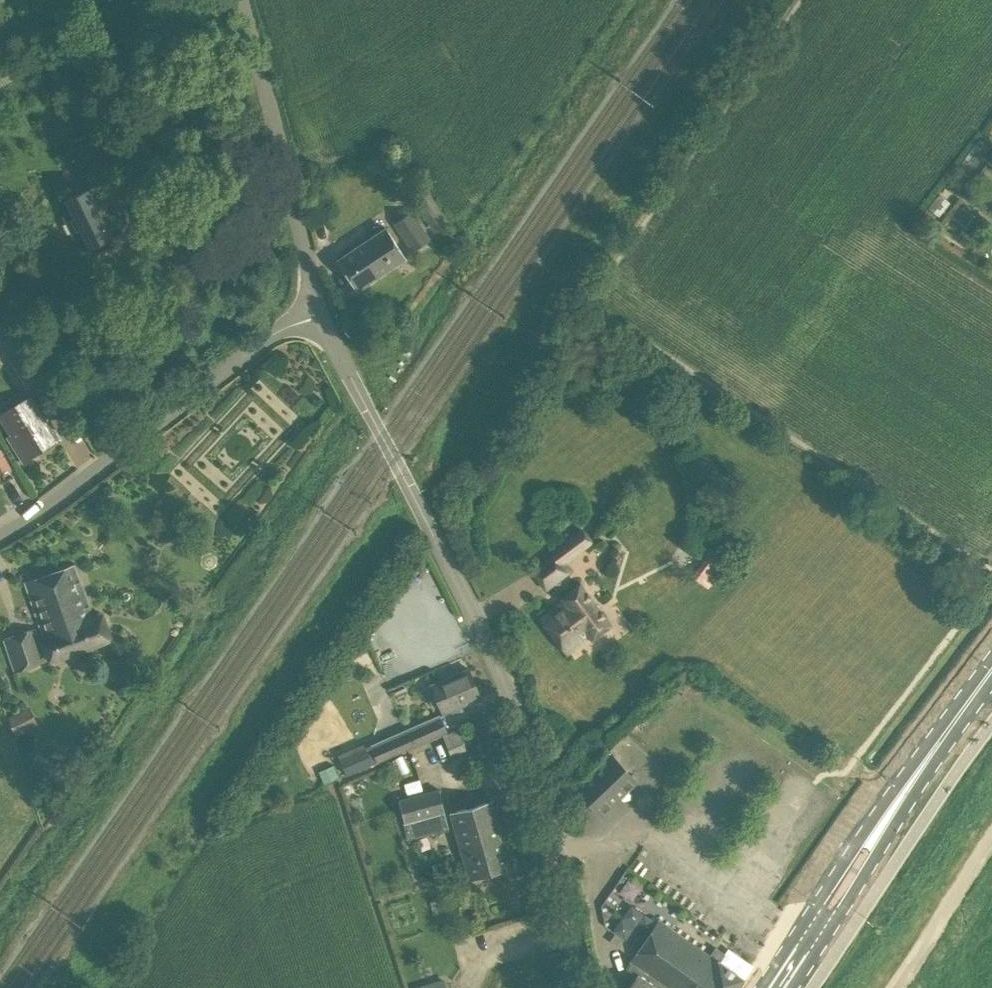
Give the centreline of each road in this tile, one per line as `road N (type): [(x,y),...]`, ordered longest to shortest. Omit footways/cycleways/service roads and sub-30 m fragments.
road 1 (unclassified): [(585,987),(524,728),(323,315)]
road 2 (unclassified): [(0,538),(265,340),(323,315)]
road 3 (unclassified): [(323,315),(240,0)]
road 4 (primary): [(925,765),(856,846),(761,987)]
road 5 (primary): [(790,987),(878,858),(925,765)]
road 6 (track): [(895,987),(991,839)]

